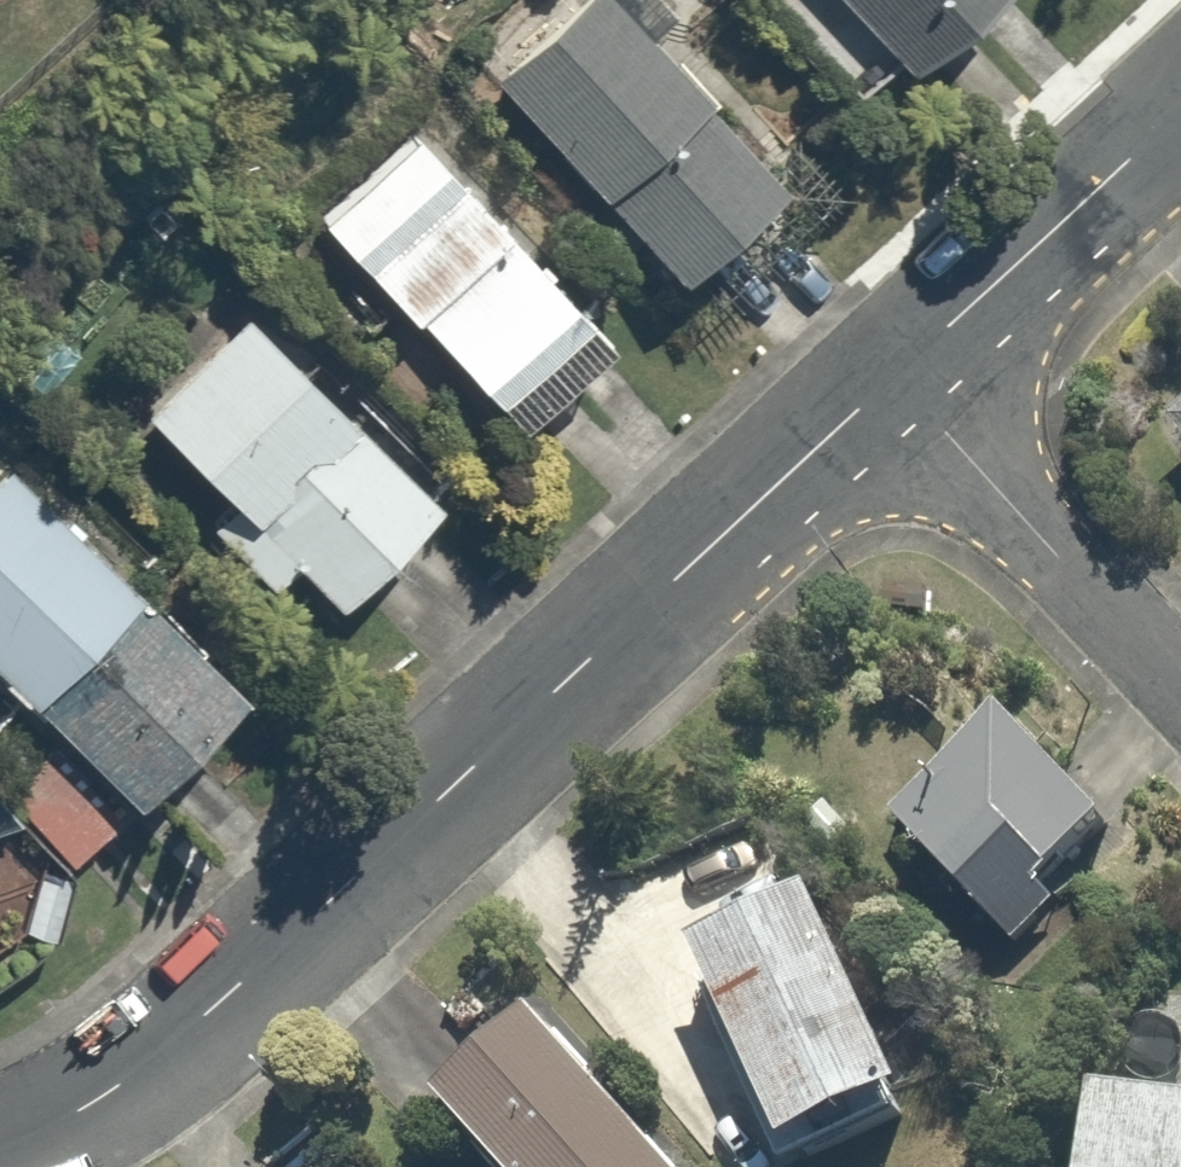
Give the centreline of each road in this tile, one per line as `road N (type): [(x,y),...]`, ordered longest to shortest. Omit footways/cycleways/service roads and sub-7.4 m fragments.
road 1 (residential): [(909,377),(281,953),(151,1054),(0,1134)]
road 2 (residential): [(909,377),(1180,689)]
road 3 (residential): [(1180,106),(909,377)]

